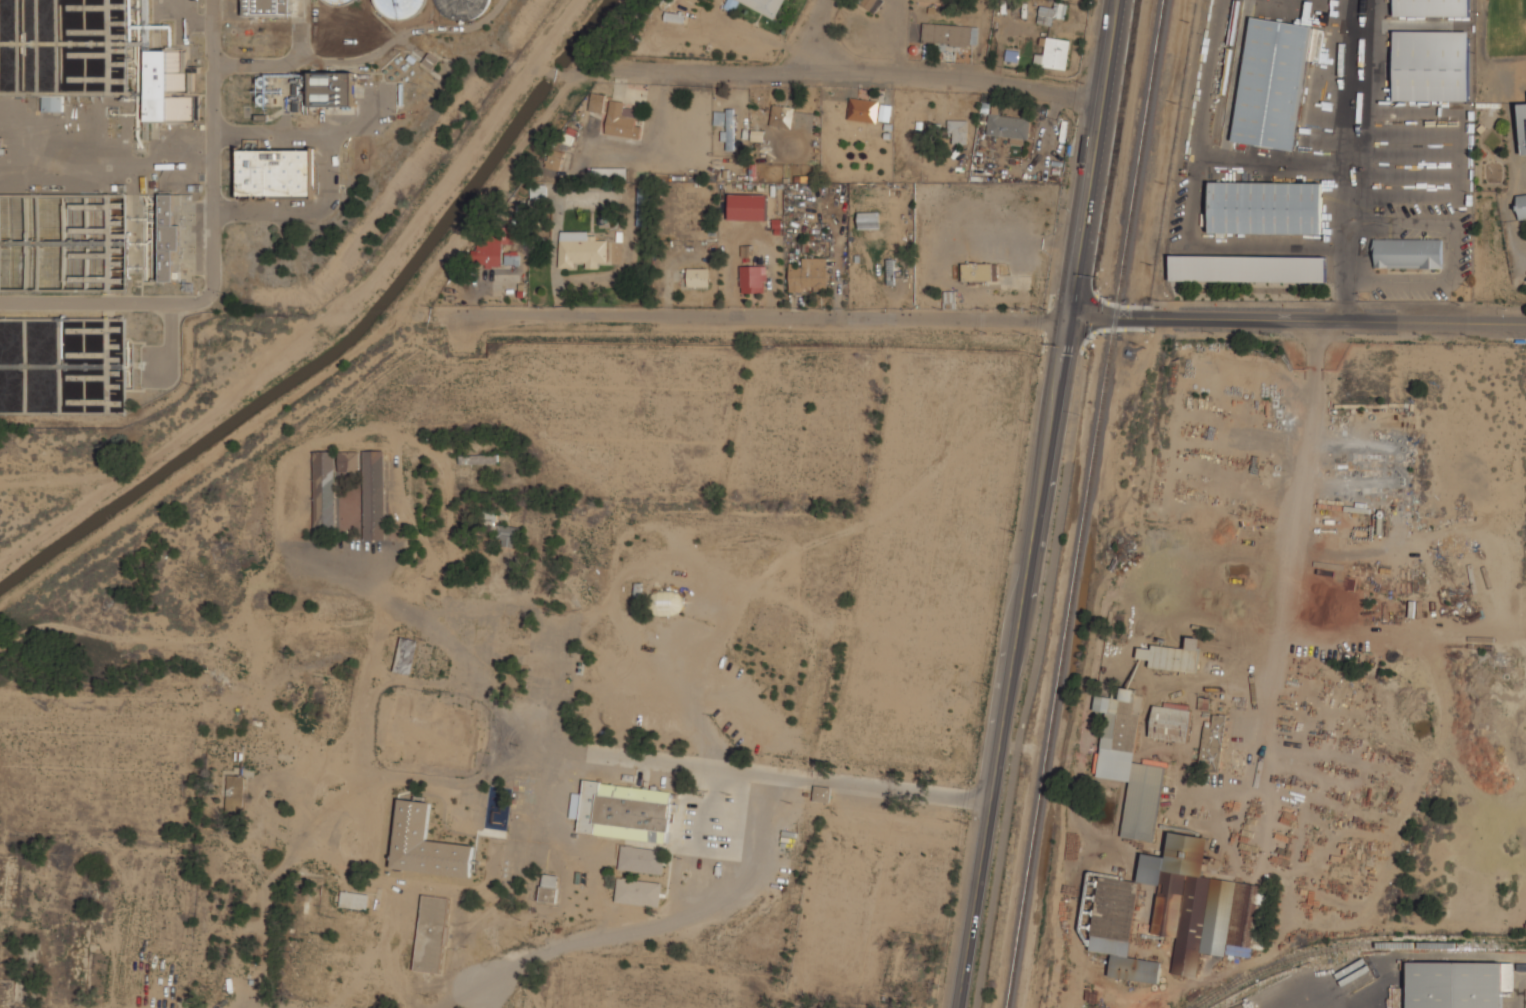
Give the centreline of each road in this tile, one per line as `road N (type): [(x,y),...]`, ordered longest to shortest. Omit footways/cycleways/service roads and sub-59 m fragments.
road 1 (tertiary): [(1066,320),(956,1007)]
road 2 (residential): [(1066,320),(428,316)]
road 3 (residential): [(1098,98),(791,65),(638,65)]
road 4 (residential): [(989,799),(531,745)]
road 5 (tertiary): [(1116,319),(1525,322)]
road 6 (tertiary): [(1114,0),(1066,320)]

